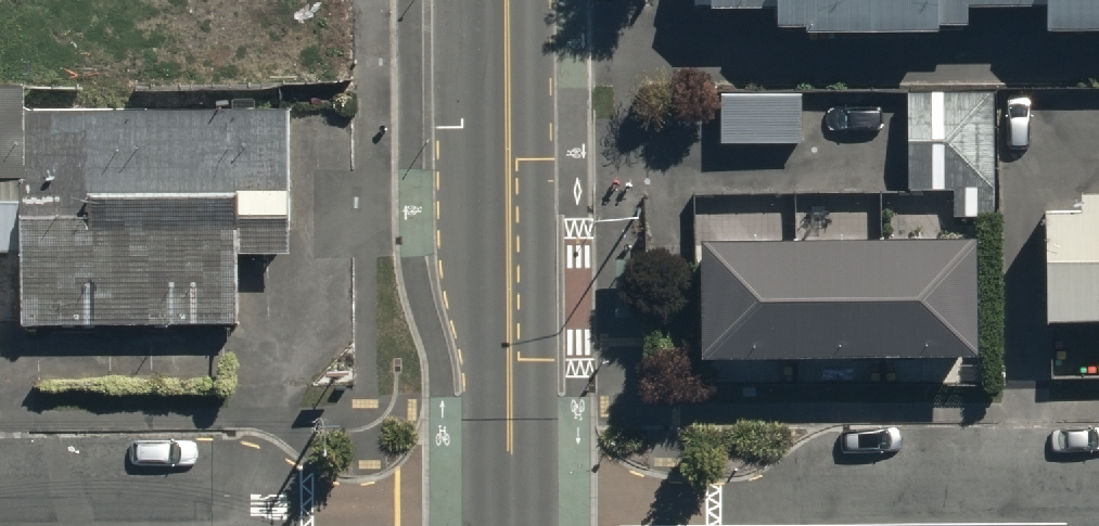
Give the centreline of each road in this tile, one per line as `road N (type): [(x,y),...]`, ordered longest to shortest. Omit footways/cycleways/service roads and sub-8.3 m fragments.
road 1 (tertiary): [(505,0),(508,525)]
road 2 (unclassified): [(883,525),(1098,524)]

